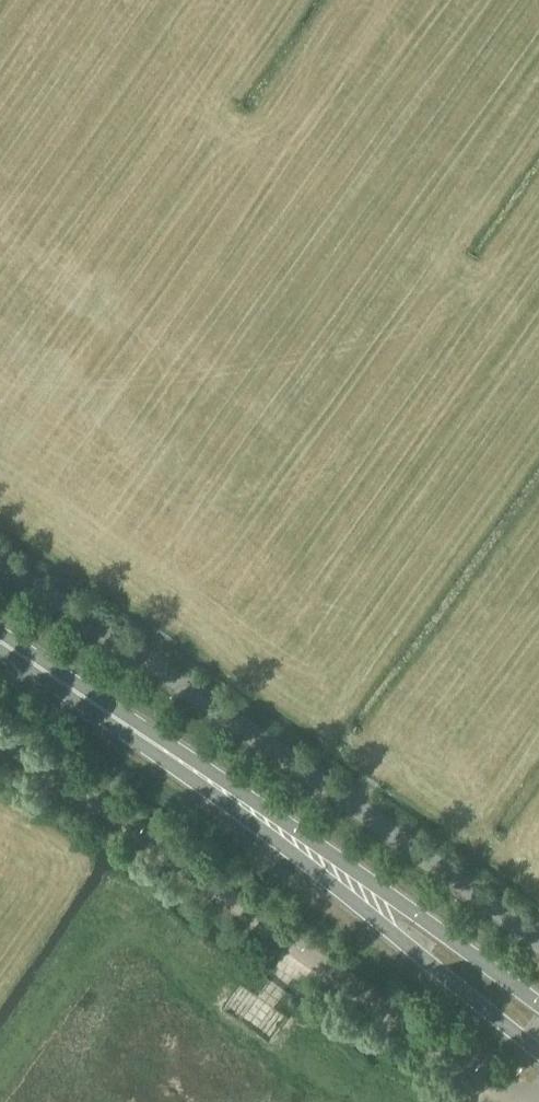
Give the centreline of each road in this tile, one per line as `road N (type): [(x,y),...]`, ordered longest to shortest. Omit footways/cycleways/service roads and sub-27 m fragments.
road 1 (unclassified): [(0,565),(336,788),(538,942)]
road 2 (unclassified): [(0,741),(522,1101)]
road 3 (secondary): [(192,769),(538,1053)]
road 4 (secondary): [(538,1005),(411,909),(192,769)]
road 5 (secondary): [(192,769),(0,641)]

